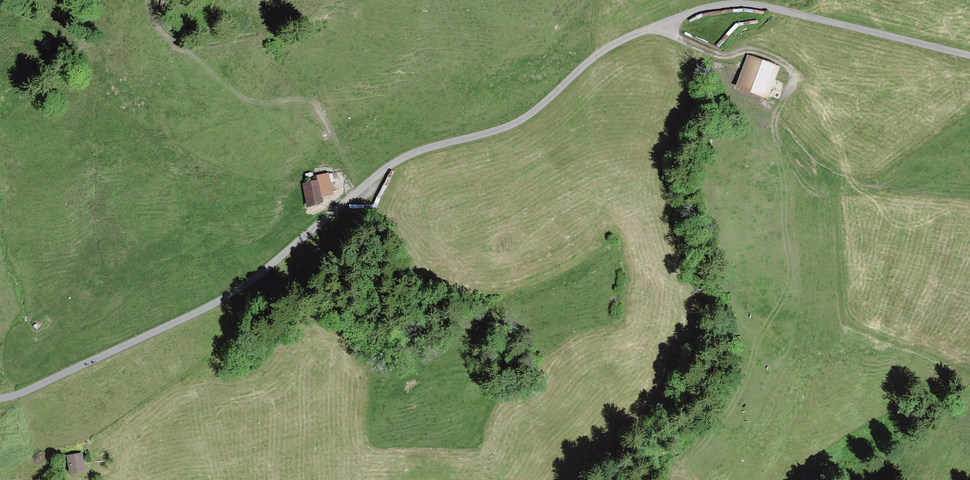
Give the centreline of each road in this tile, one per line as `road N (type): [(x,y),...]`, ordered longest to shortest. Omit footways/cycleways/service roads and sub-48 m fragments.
road 1 (unclassified): [(0,396),(255,281),(393,166),(536,114),(617,44),(698,9),(737,3),(969,56)]
road 2 (track): [(147,0),(169,40),(243,102),(301,100),(317,108),(348,159),(351,196)]
road 3 (track): [(665,23),(700,46),(785,57),(801,72),(796,92)]

